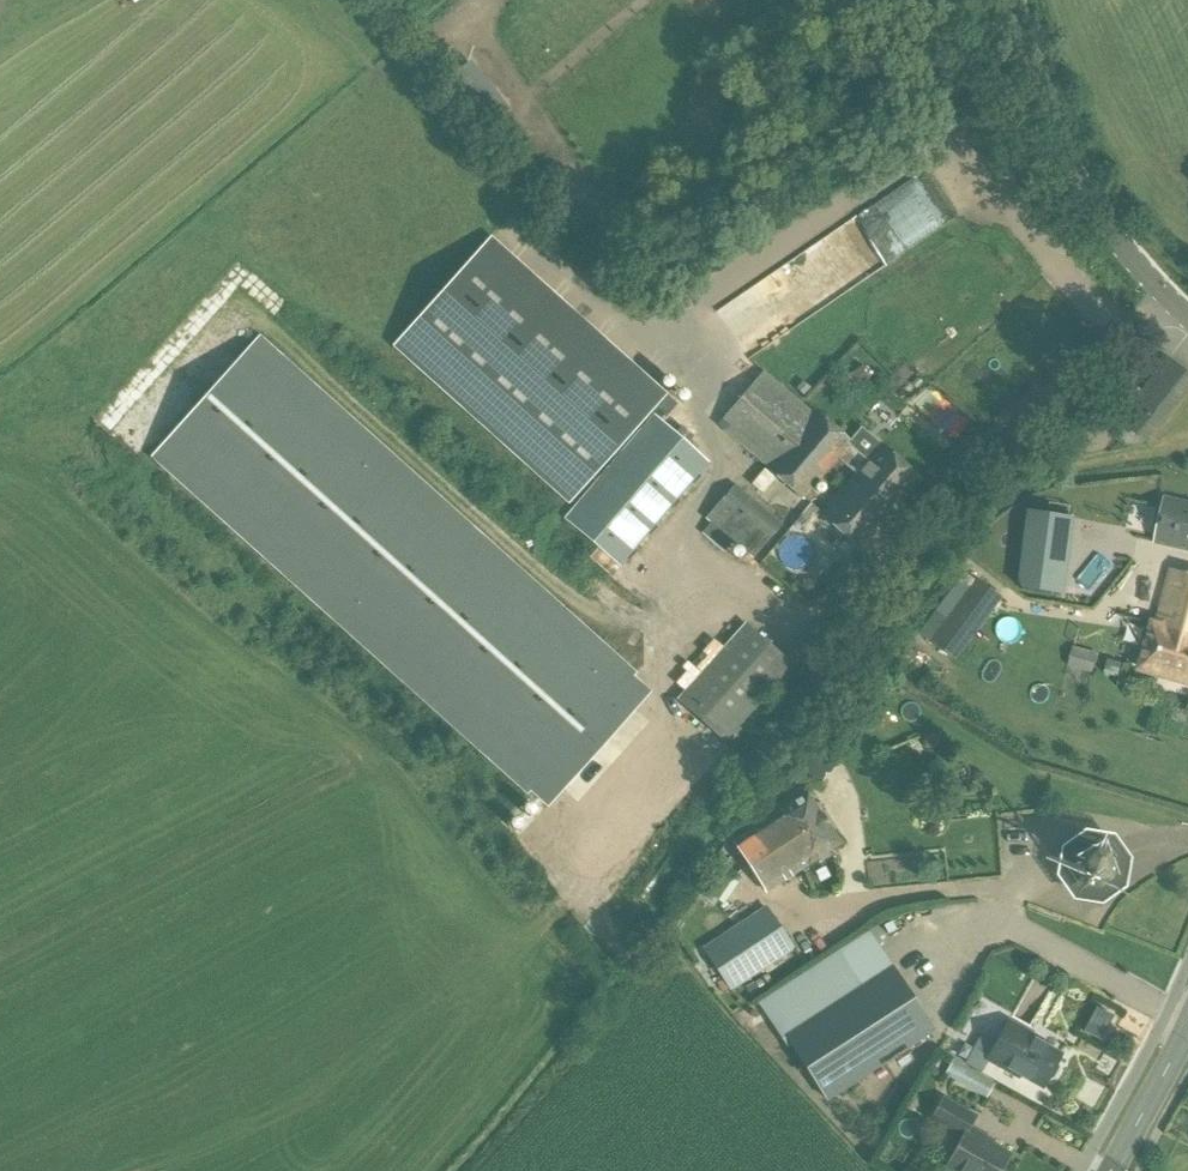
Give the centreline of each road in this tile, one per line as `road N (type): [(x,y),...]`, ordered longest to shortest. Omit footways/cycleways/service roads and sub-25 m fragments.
road 1 (tertiary): [(1187,316),(1119,242),(1061,154),(1013,0)]
road 2 (tertiary): [(1111,1170),(1187,1028)]

